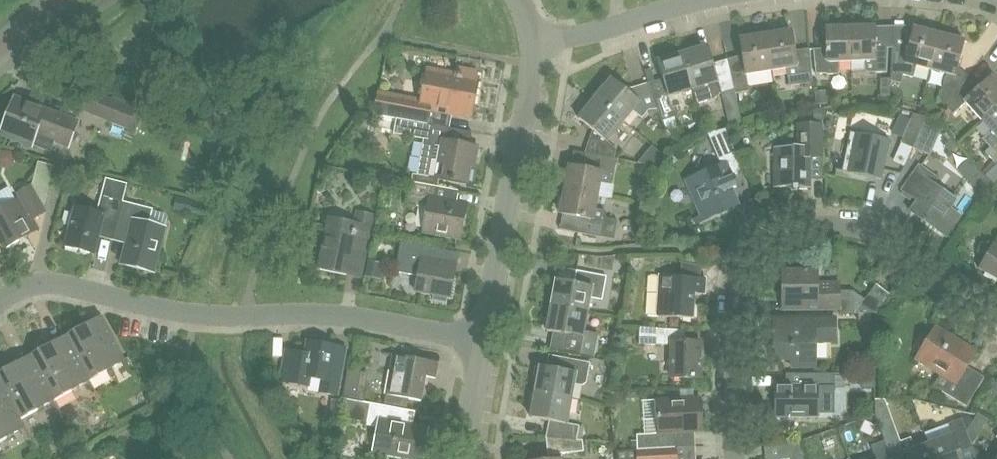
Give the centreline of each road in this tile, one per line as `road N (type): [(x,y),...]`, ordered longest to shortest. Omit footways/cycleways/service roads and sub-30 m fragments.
road 1 (residential): [(0,303),(20,290),(60,284),(194,314),(341,315),(485,340)]
road 2 (residential): [(735,458),(729,374),(736,282),(744,250),(762,233),(864,228),(996,315)]
road 3 (residential): [(485,340),(532,43)]
road 4 (residential): [(532,43),(703,0)]
road 5 (residential): [(467,458),(485,340)]

